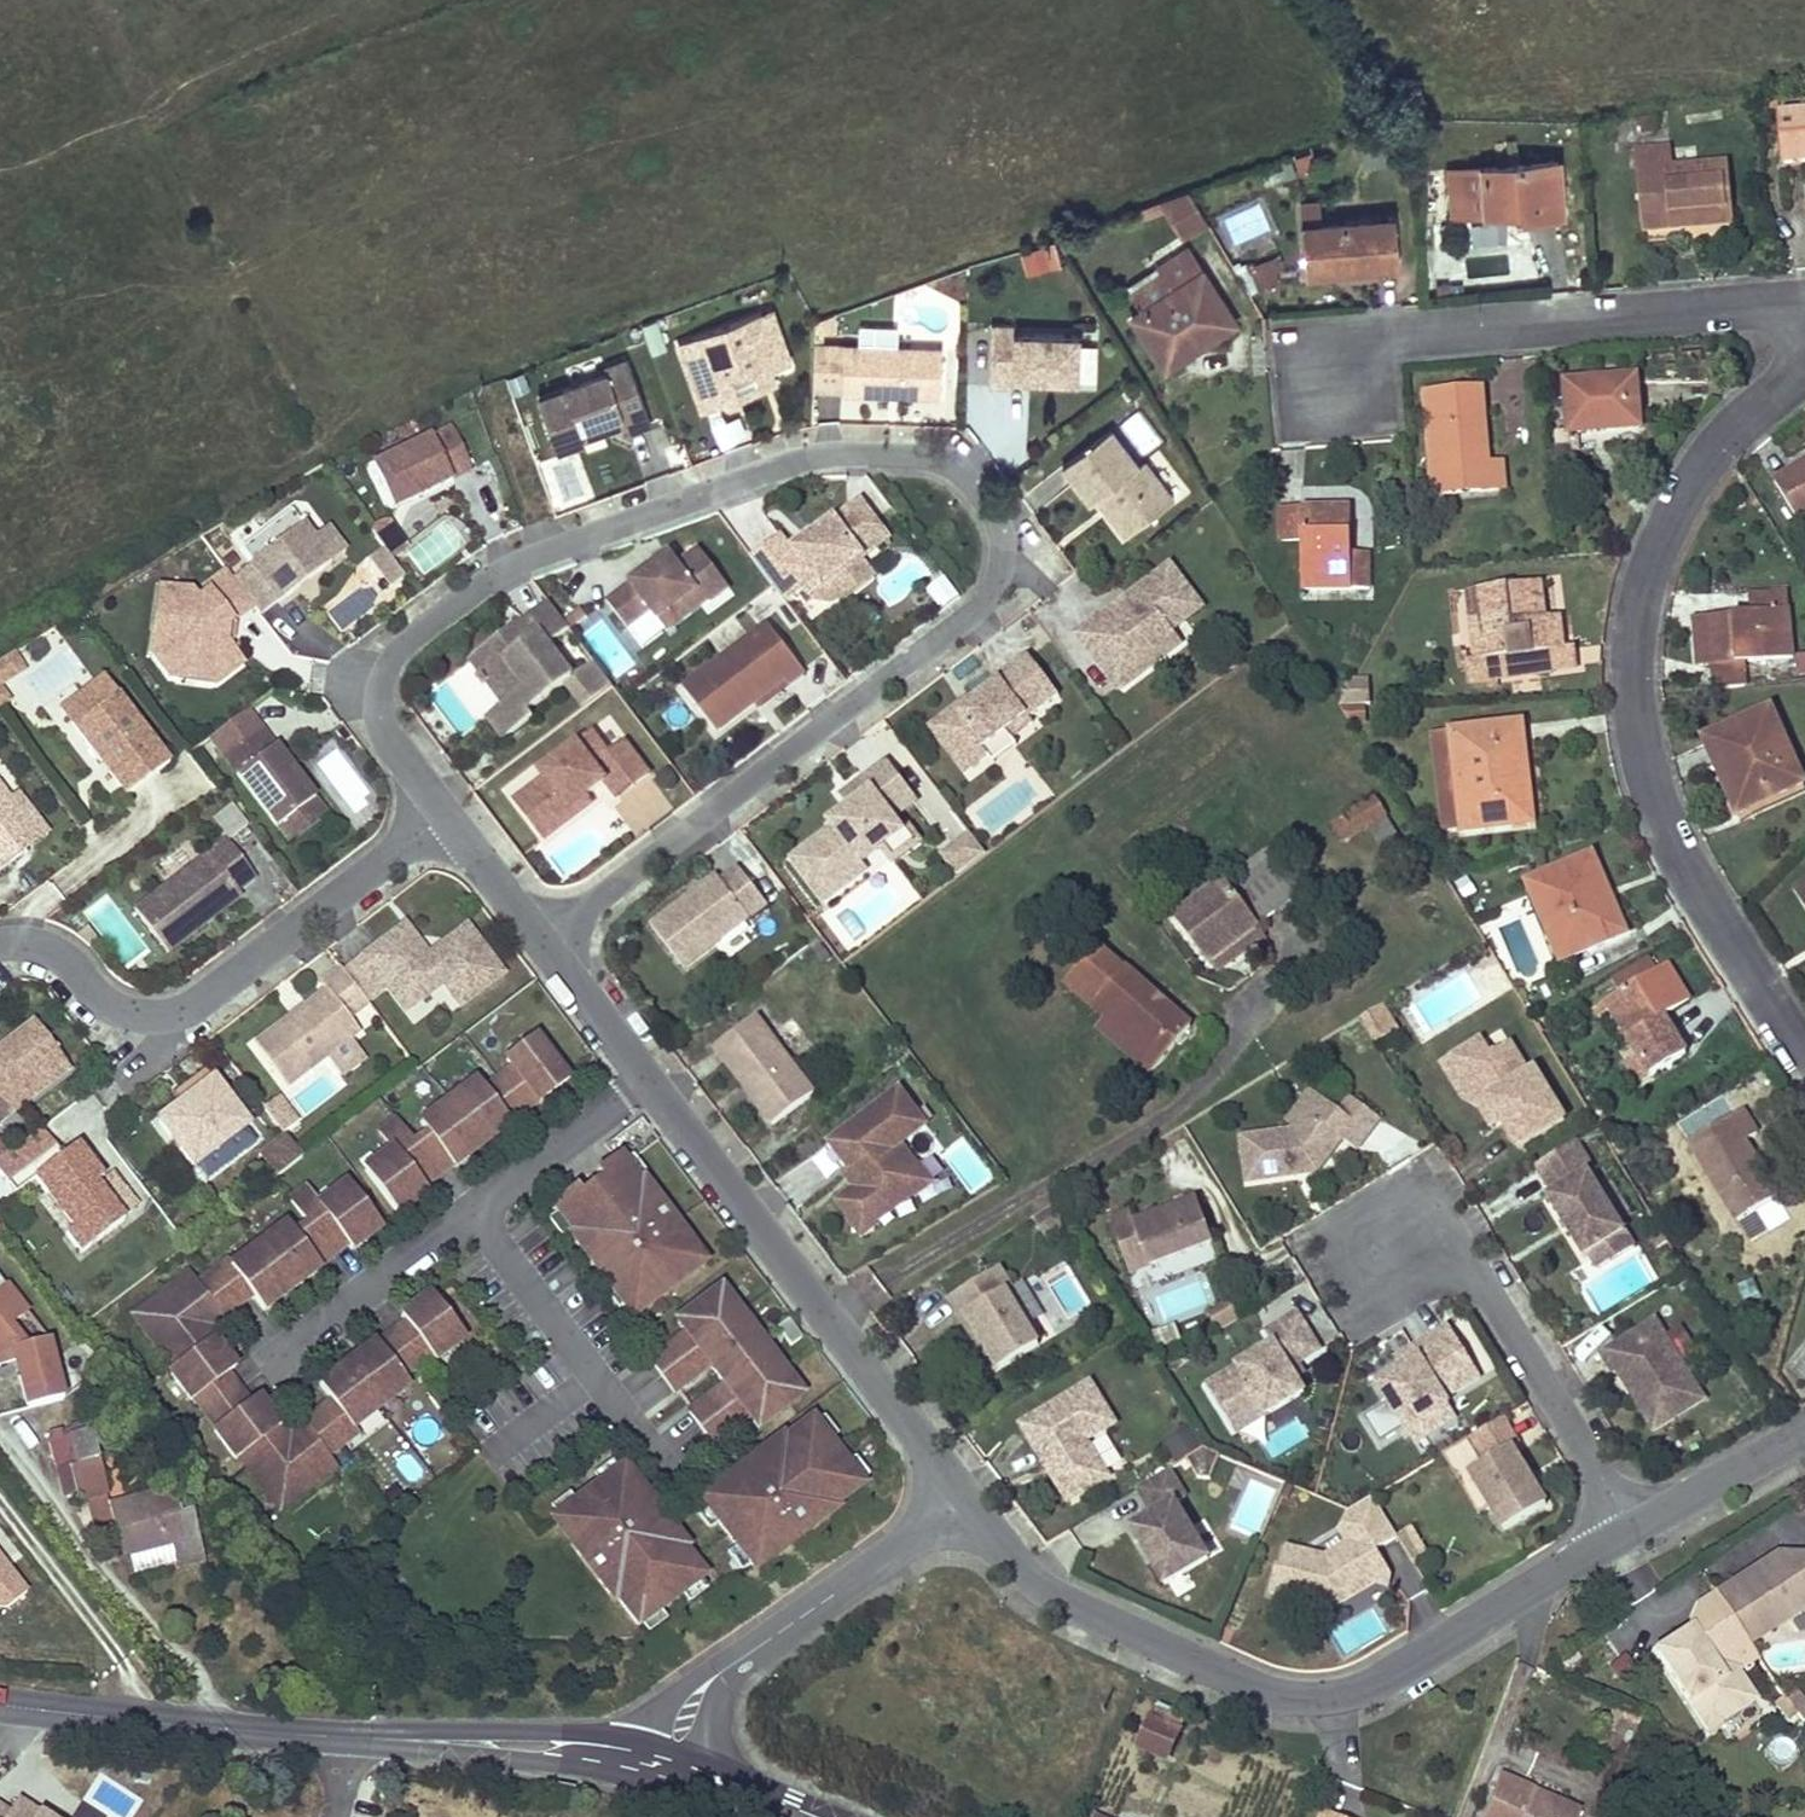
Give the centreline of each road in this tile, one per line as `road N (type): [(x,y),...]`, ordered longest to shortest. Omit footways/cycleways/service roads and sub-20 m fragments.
road 1 (residential): [(547,932),(1036,560),(952,444),(811,439),(508,549),(346,665),(451,812)]
road 2 (residential): [(968,1495),(1032,1587),(1272,1691),(1318,1696),(1368,1686),(1633,1524)]
road 3 (residential): [(1804,1048),(1675,843),(1643,746),(1639,664),(1650,585),(1684,502),(1745,410),(1804,366)]
road 4 (residential): [(547,932),(968,1495)]
road 5 (residential): [(451,812),(174,1014),(144,1018),(113,1008),(69,952),(17,933),(0,937)]
road 6 (residential): [(1336,388),(1331,344),(1804,302)]
road 7 (unclassified): [(670,1767),(675,1735),(702,1686),(968,1495)]
road 8 (residential): [(1633,1524),(1462,1255),(1417,1247),(1385,1264)]
road 9 (unclassified): [(0,1451),(228,1725)]
road 10 (tertiary): [(372,1731),(585,1749),(670,1767)]
road 11 (tertiary): [(0,1702),(228,1725)]
road 12 (residential): [(1633,1524),(1804,1430)]
road 13 (tertiary): [(670,1767),(817,1816)]
road 14 (residential): [(451,812),(547,932)]
road 15 (tertiary): [(228,1725),(372,1731)]

